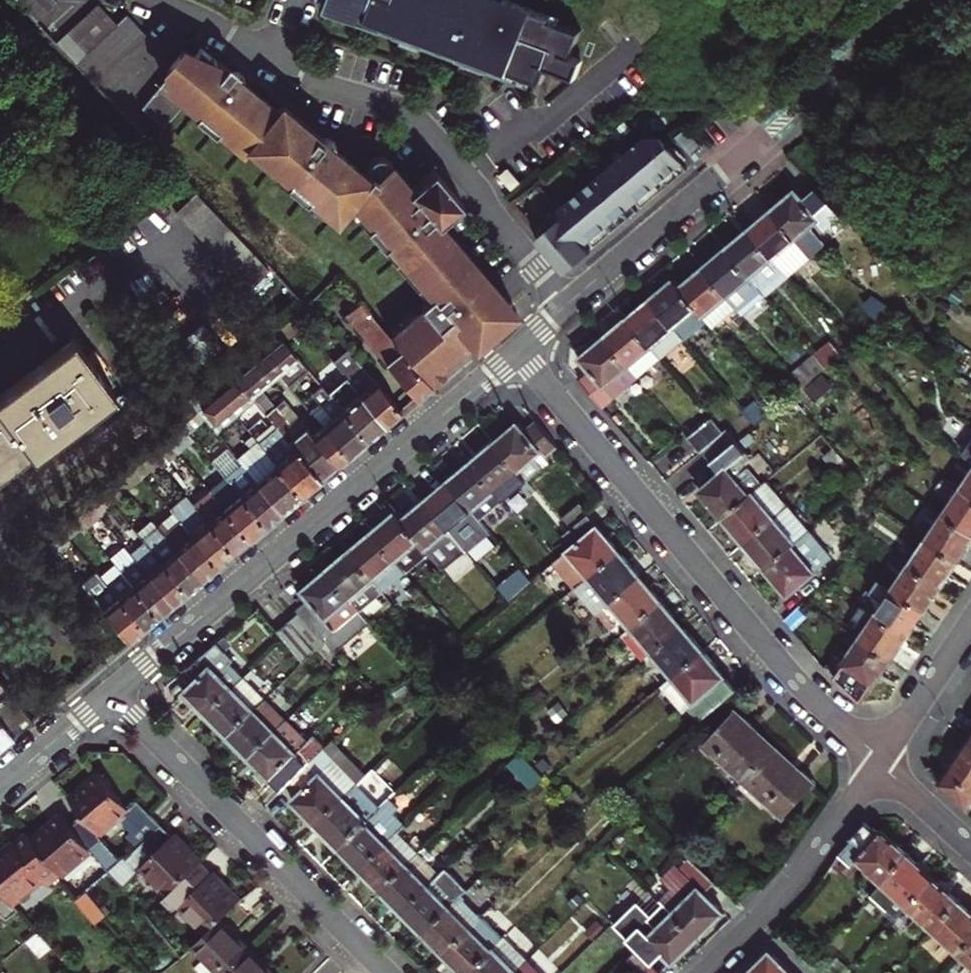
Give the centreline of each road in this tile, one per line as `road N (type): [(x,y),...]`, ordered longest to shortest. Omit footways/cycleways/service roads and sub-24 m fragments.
road 1 (residential): [(517,350),(777,661),(877,764)]
road 2 (residential): [(111,696),(517,350)]
road 3 (residential): [(568,304),(405,112),(275,65)]
road 4 (residential): [(111,696),(383,972)]
road 5 (residential): [(710,972),(787,892),(877,764)]
road 6 (residential): [(568,304),(720,175)]
road 7 (residential): [(877,764),(970,625)]
road 8 (residential): [(0,788),(111,696)]
road 9 (residential): [(275,65),(147,0)]
road 10 (residential): [(970,850),(877,764)]

